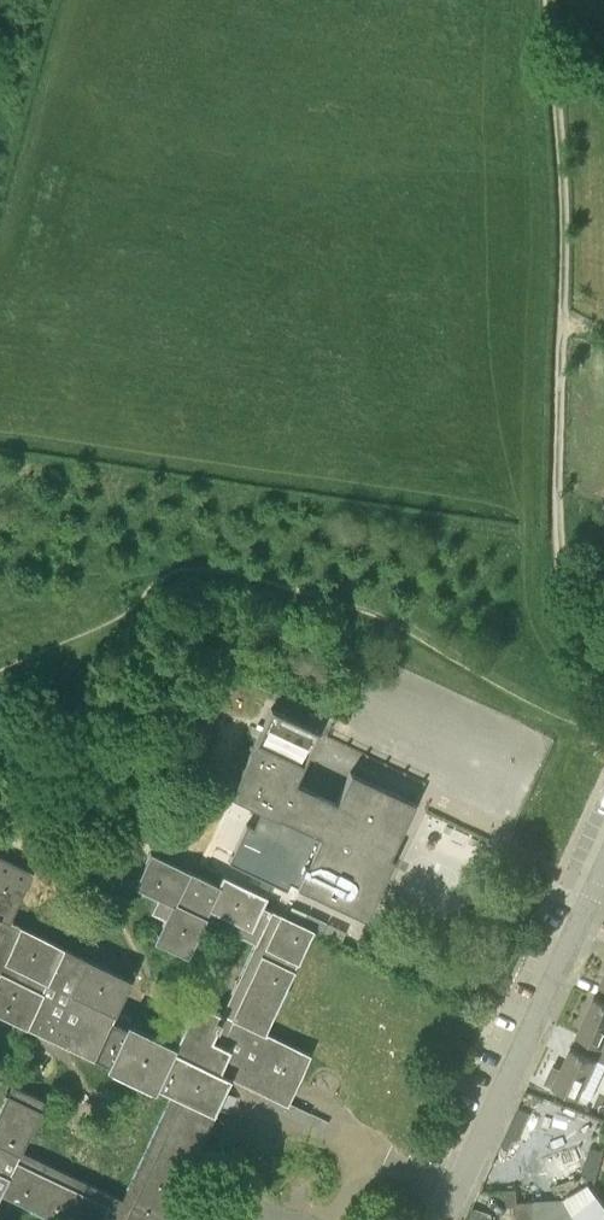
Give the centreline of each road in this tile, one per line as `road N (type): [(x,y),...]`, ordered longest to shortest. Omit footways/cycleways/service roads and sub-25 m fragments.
road 1 (residential): [(603,871),(446,1219)]

